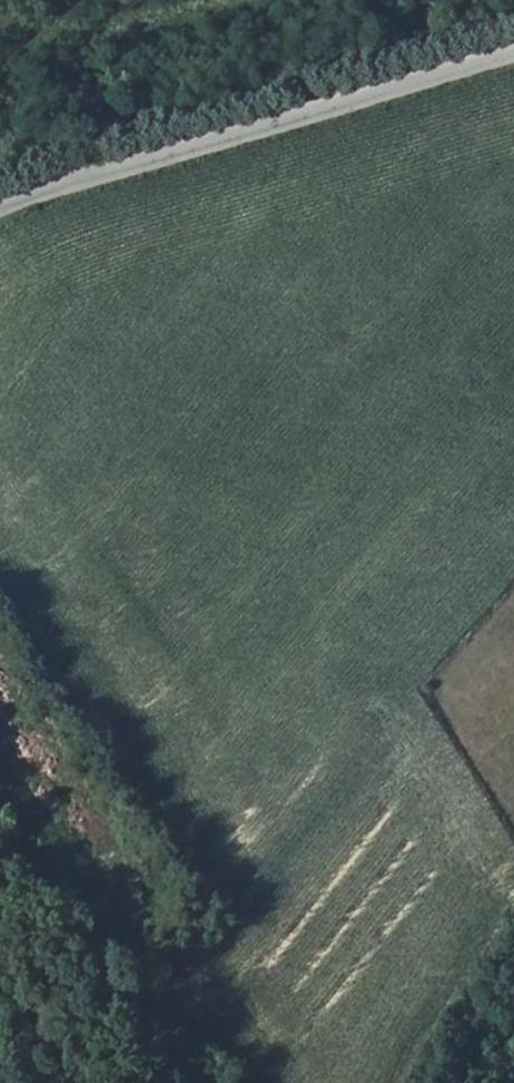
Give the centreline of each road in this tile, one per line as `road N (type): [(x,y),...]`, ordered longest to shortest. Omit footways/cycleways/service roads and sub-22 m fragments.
road 1 (residential): [(0,209),(513,55)]

